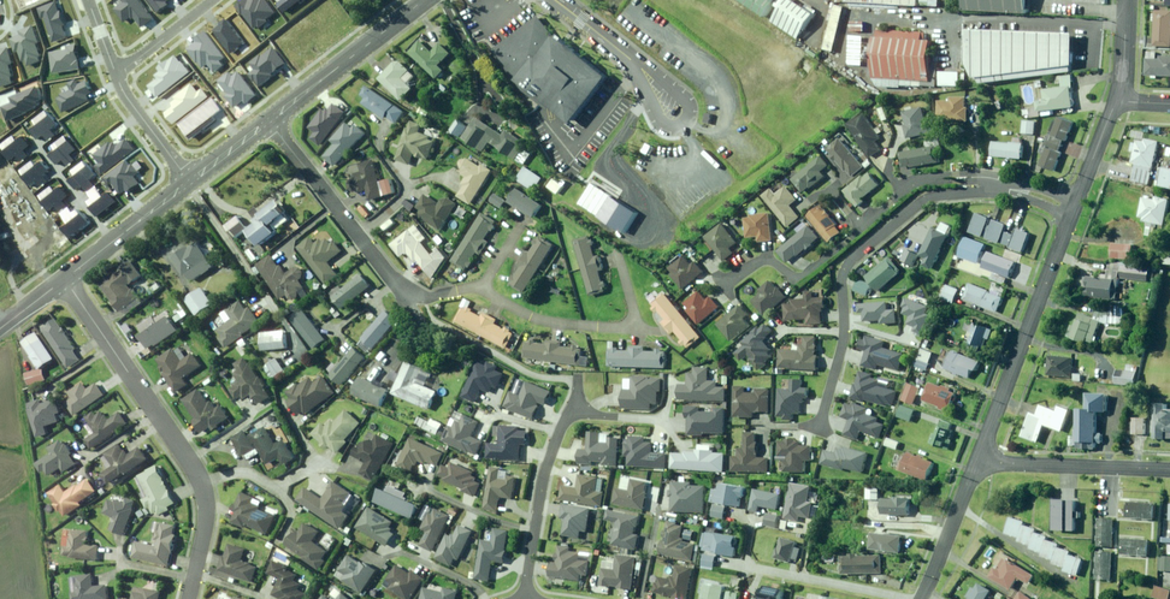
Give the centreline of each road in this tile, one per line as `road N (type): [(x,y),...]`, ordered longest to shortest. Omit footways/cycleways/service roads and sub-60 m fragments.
road 1 (residential): [(189,598),(206,515),(201,483),(65,279)]
road 2 (residential): [(819,428),(842,346),(841,283),(852,260),(922,201),(1001,192)]
road 3 (residential): [(725,283),(765,256),(799,280),(921,182),(982,177),(994,179),(1001,192)]
road 4 (residential): [(977,462),(1075,207)]
road 5 (residential): [(451,292),(427,297),(388,275),(270,121)]
road 6 (residential): [(619,251),(631,328),(531,318),(482,290)]
road 7 (unclassified): [(424,0),(270,121)]
road 8 (residential): [(577,414),(555,439),(542,483),(524,598)]
road 9 (residential): [(977,462),(1169,469)]
road 10 (unclassified): [(676,111),(630,60),(552,0)]
road 11 (unclassified): [(191,182),(65,279)]
road 12 (residential): [(921,598),(977,462)]
road 13 (residential): [(119,80),(216,0)]
road 14 (residential): [(191,182),(119,80)]

